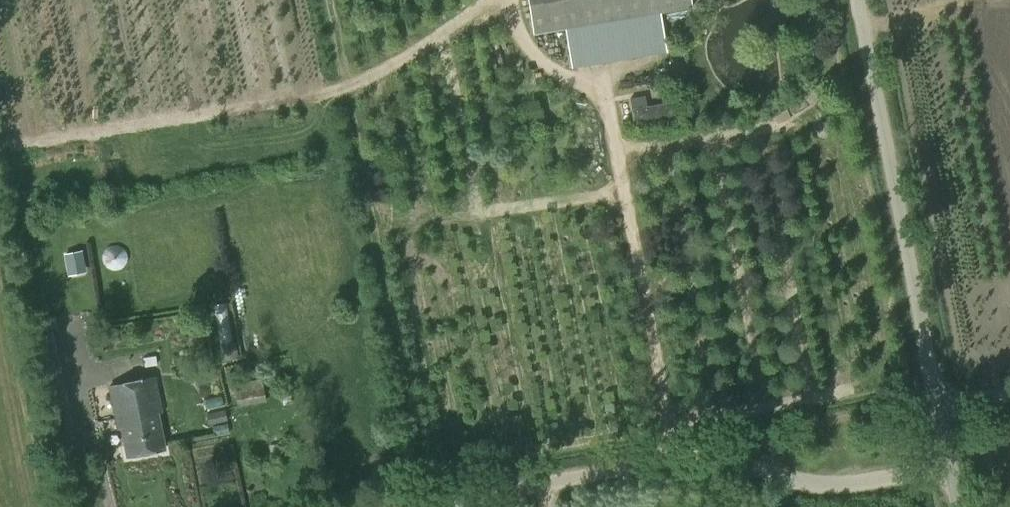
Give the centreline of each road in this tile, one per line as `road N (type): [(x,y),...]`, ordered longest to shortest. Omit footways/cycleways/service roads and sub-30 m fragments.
road 1 (unclassified): [(435,506),(673,459),(708,458),(814,484),(952,467)]
road 2 (unclassified): [(940,407),(855,0)]

